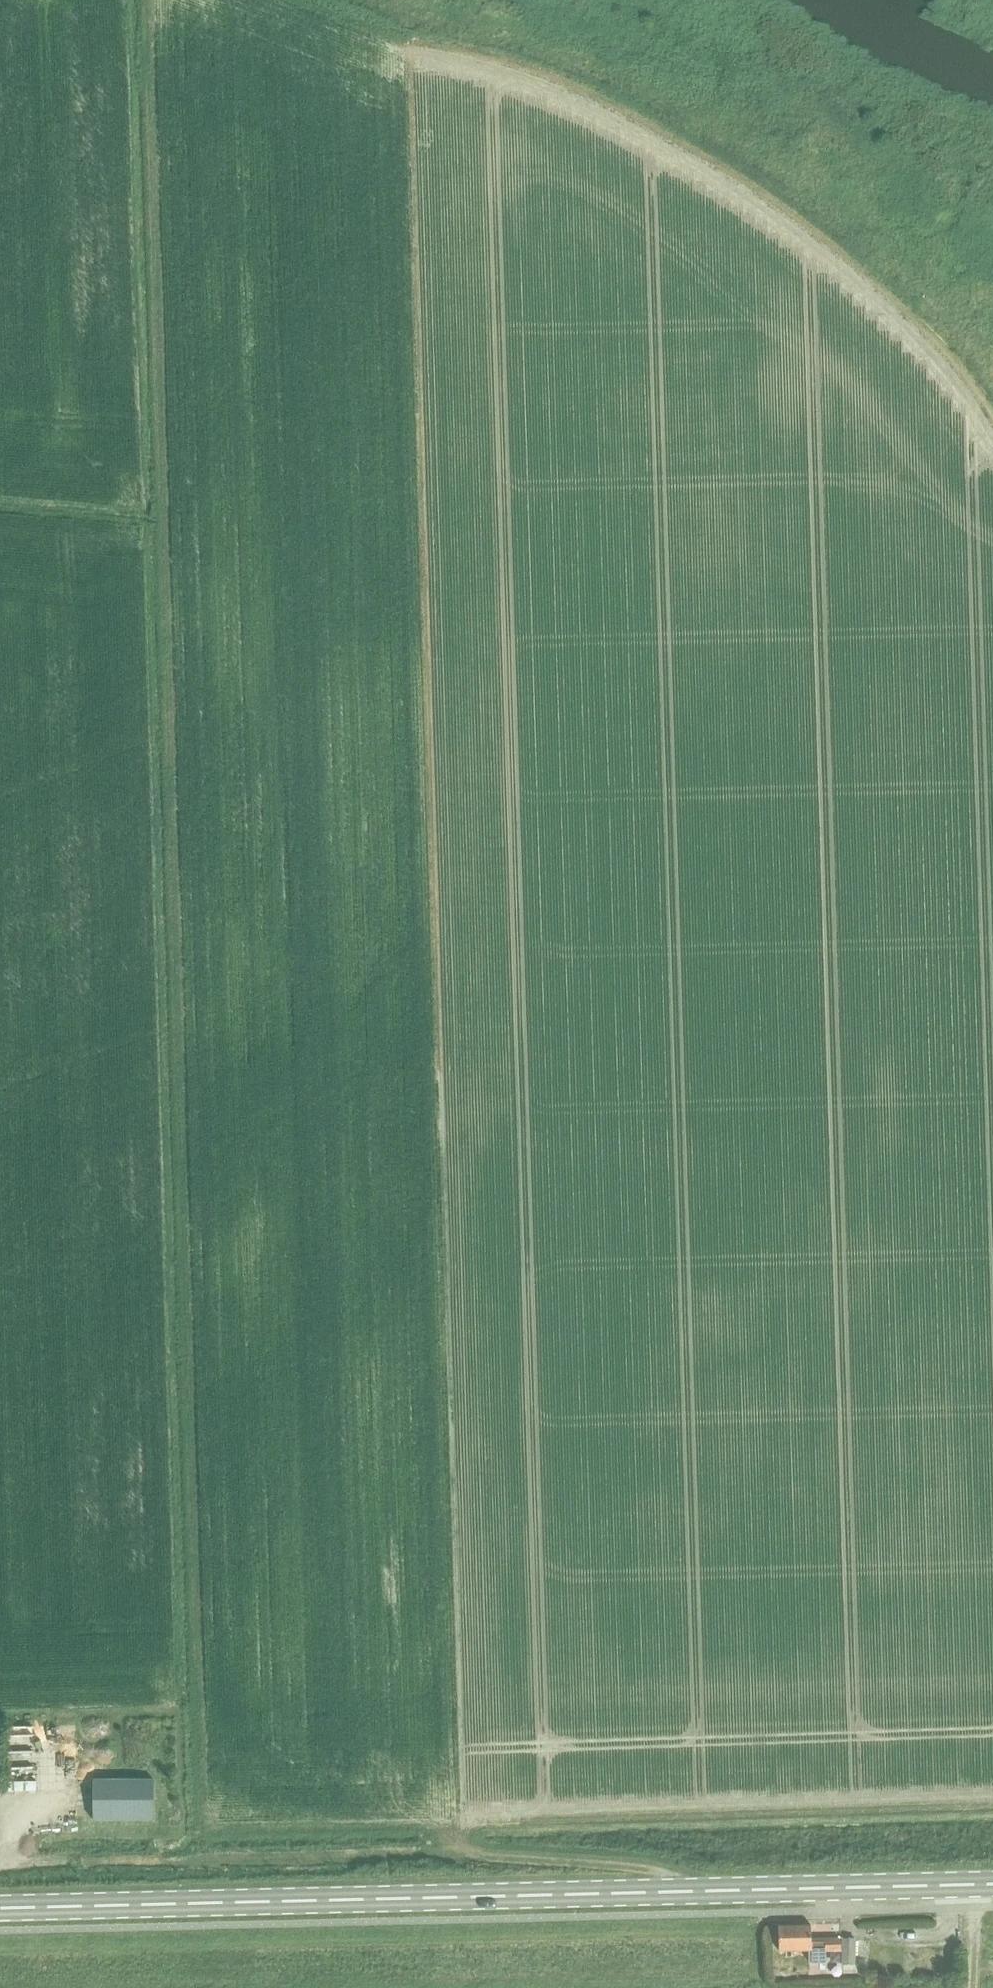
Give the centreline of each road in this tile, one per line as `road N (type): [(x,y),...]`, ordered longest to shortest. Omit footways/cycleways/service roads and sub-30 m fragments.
road 1 (primary): [(0,1908),(992,1884)]

